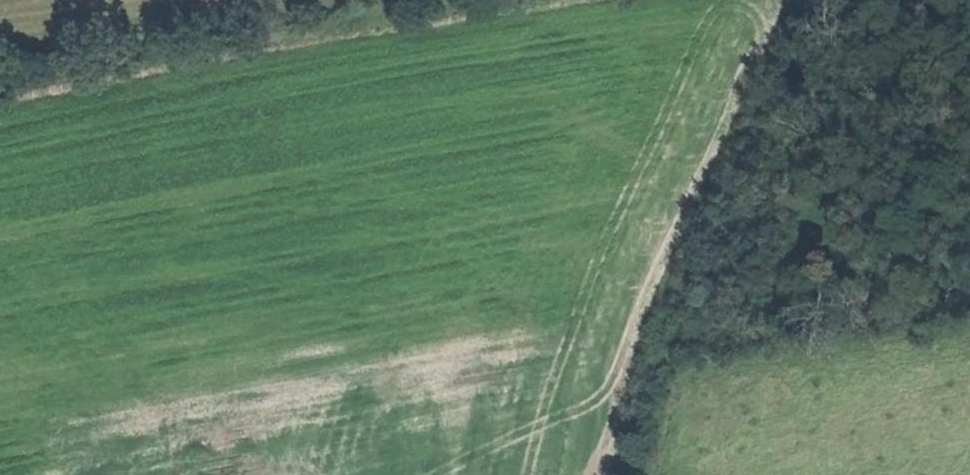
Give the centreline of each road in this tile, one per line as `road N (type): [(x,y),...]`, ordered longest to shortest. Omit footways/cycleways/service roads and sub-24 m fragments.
road 1 (track): [(0,80),(415,10),(519,0)]

